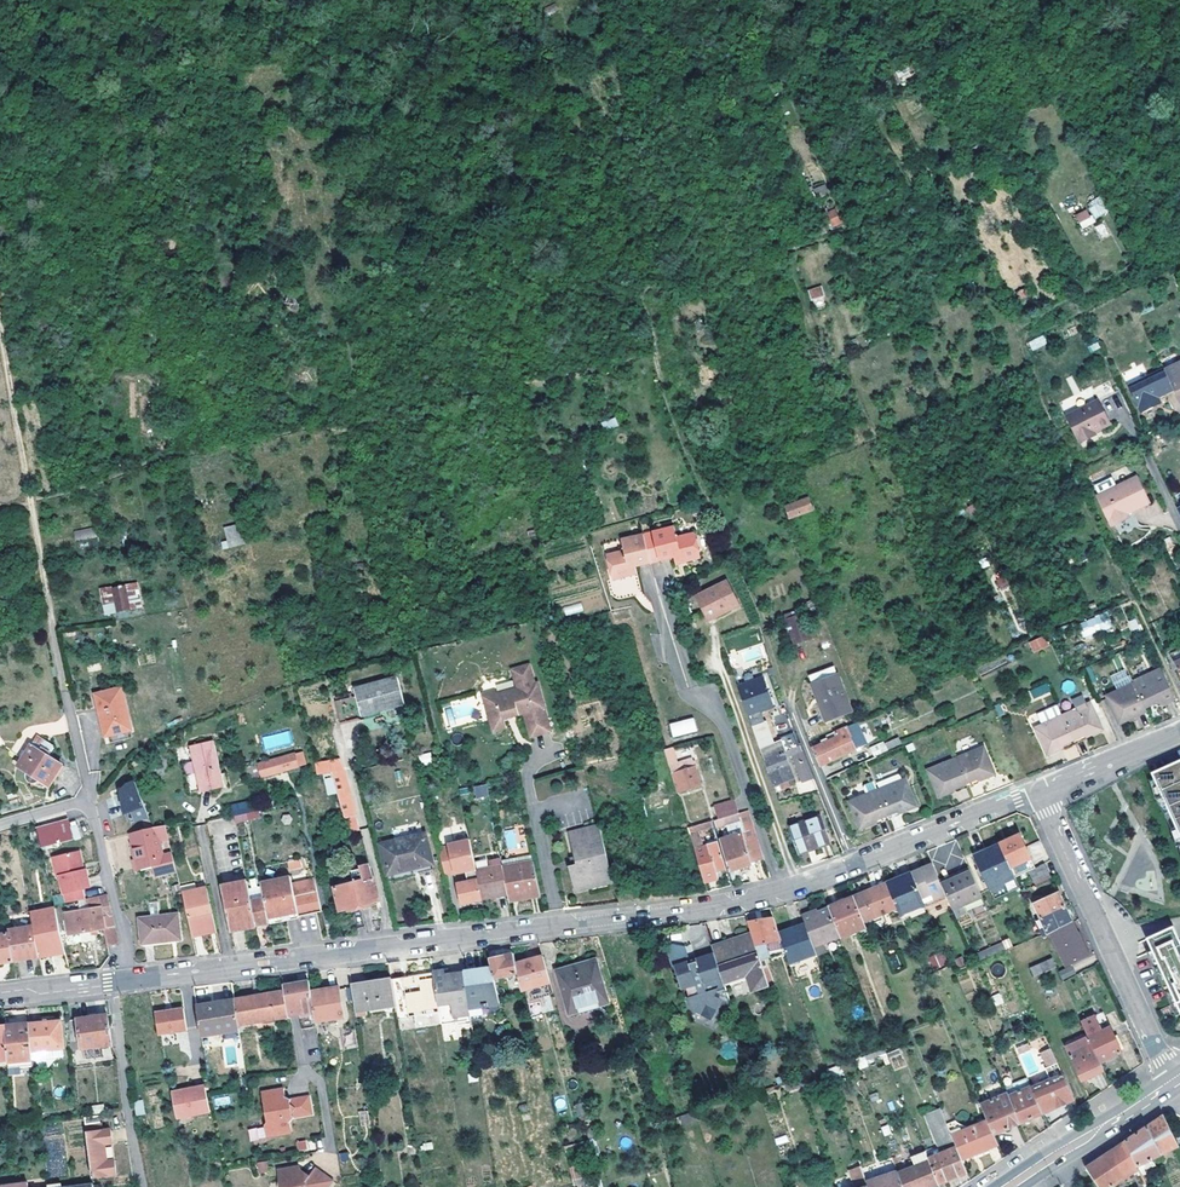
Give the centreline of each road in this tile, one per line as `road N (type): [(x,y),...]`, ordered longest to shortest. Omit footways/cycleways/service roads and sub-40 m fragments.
road 1 (track): [(786,697),(678,431),(654,345),(585,371),(448,397),(350,429),(303,427),(162,457),(31,501)]
road 2 (residential): [(131,982),(752,900),(854,863)]
road 3 (track): [(66,691),(0,320)]
road 4 (residential): [(1171,1083),(1037,791)]
road 5 (residential): [(112,985),(143,1186)]
road 6 (residential): [(854,863),(1037,791)]
road 7 (tertiary): [(1008,1186),(1171,1083)]
road 8 (residential): [(131,982),(89,799)]
road 9 (residential): [(854,863),(786,697)]
road 10 (residential): [(1037,791),(1179,730)]

